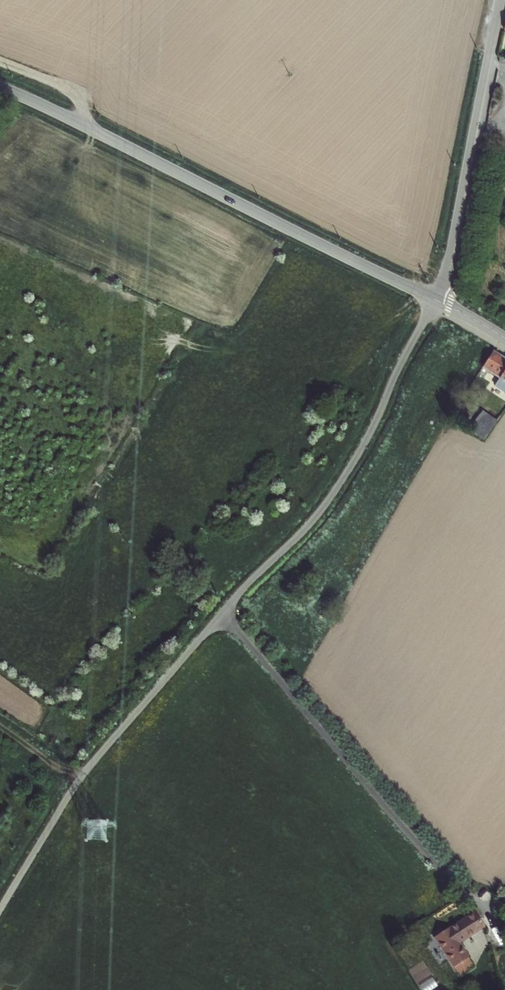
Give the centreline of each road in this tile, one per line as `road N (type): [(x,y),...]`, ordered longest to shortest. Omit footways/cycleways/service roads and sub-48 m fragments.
road 1 (tertiary): [(434,299),(0,87)]
road 2 (unclassified): [(222,615),(486,914)]
road 3 (unclassified): [(222,615),(307,528),(357,458),(434,299)]
road 4 (unclassified): [(0,912),(91,760),(222,615)]
road 5 (residential): [(500,0),(434,299)]

